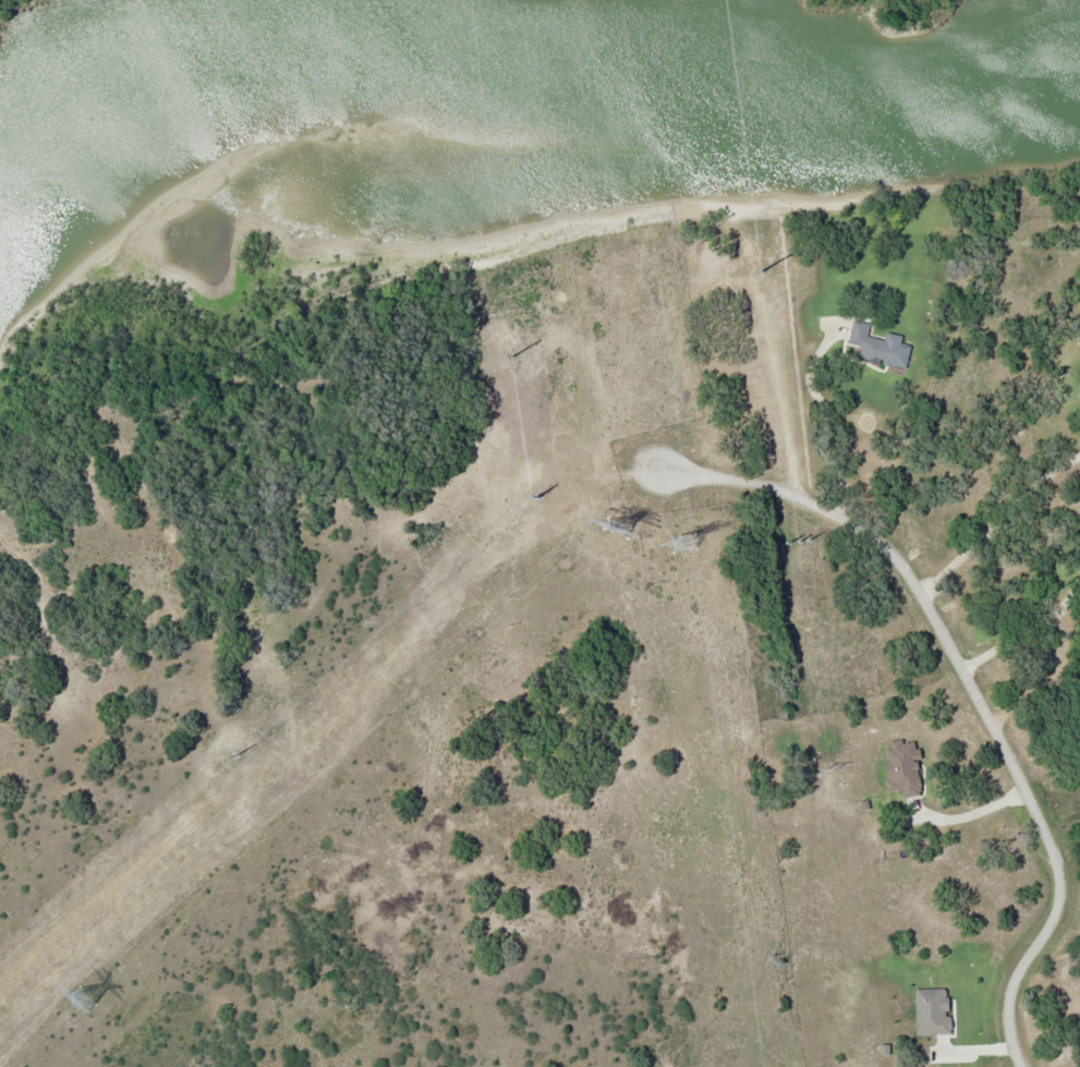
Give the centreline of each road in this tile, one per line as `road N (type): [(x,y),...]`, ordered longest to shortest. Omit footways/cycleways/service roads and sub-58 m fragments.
road 1 (residential): [(1023,1066),(1007,1013),(1016,972),(1066,902),(1057,865),(901,569),(886,548),(781,490),(664,473)]

